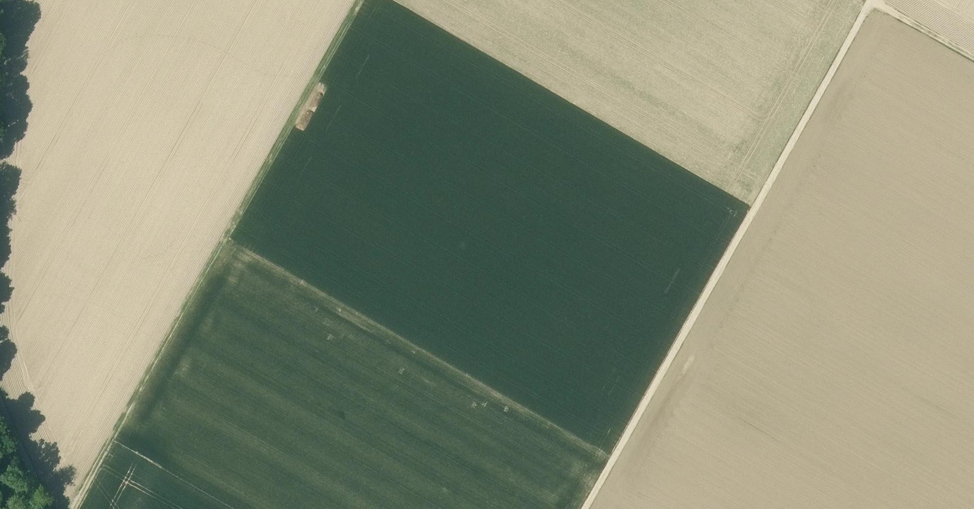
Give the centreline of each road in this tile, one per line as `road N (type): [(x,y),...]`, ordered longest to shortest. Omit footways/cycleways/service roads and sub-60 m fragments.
road 1 (track): [(579,508),(866,0)]
road 2 (track): [(53,508),(0,384)]
road 3 (track): [(869,0),(973,59)]

